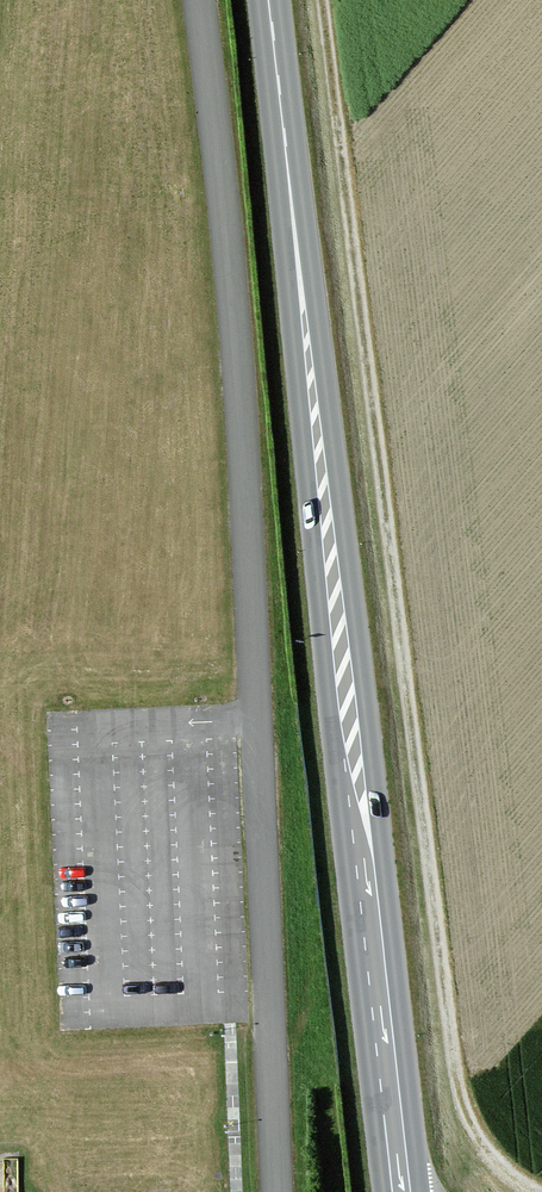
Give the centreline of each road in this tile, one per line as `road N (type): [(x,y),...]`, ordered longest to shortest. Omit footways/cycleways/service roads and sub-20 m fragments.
road 1 (track): [(322,0),(456,1080),(487,1150),(537,1191)]
road 2 (tertiary): [(402,1191),(270,0)]

